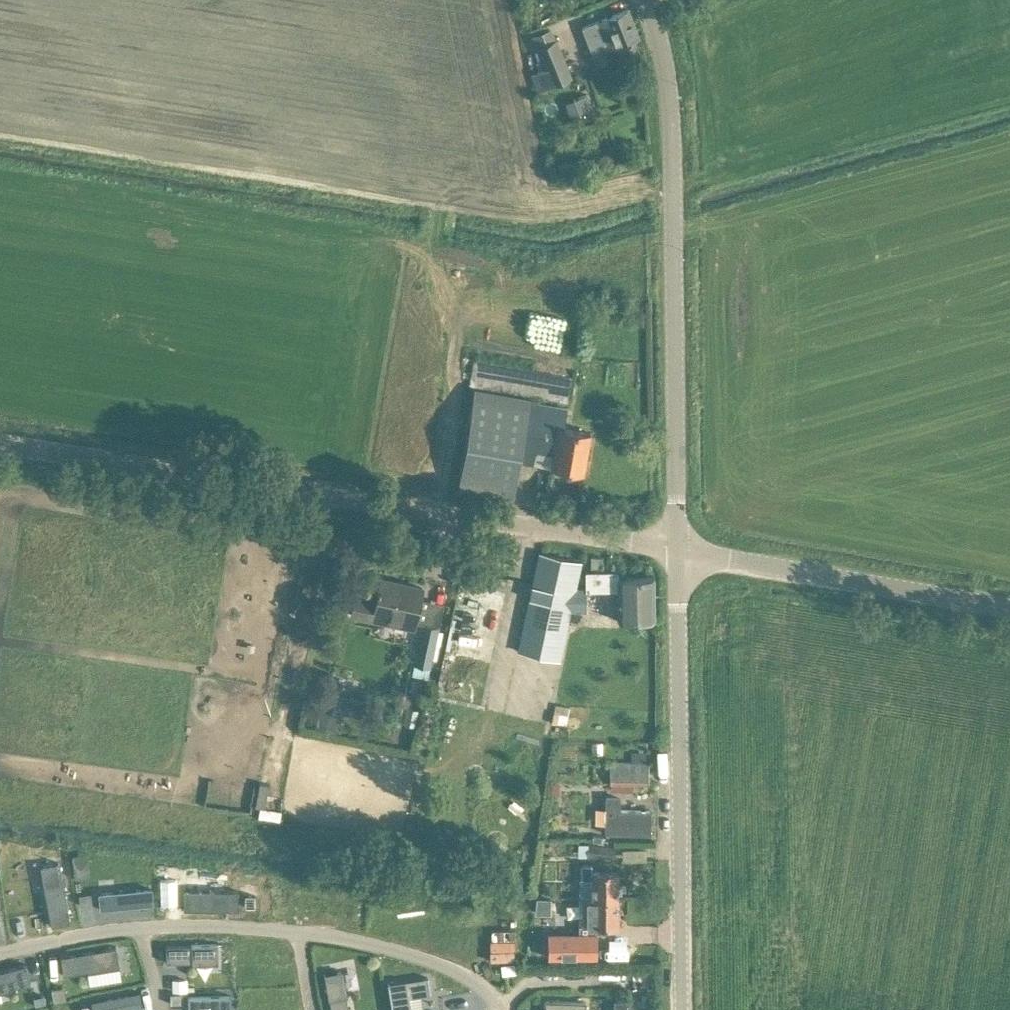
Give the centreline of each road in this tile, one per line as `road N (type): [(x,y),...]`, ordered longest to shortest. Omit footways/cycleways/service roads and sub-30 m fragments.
road 1 (tertiary): [(678,549),(0,445)]
road 2 (tertiary): [(678,549),(668,85),(646,0)]
road 3 (tertiary): [(681,1009),(678,549)]
road 4 (tertiary): [(1009,606),(678,549)]
road 5 (residential): [(298,931),(361,939),(422,959),(476,982),(496,1009)]
road 6 (residential): [(137,927),(298,931)]
road 7 (residential): [(0,957),(137,927)]
road 8 (residential): [(500,1009),(540,980),(626,980)]

